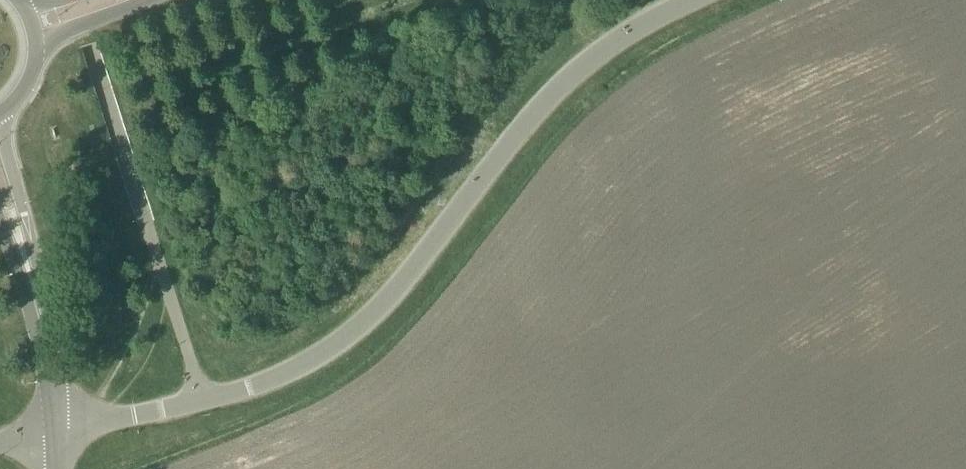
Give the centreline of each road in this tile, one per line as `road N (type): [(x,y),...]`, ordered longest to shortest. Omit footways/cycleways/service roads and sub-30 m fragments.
road 1 (unclassified): [(58,430),(250,389),(348,336),(561,87),(629,34),(695,0)]
road 2 (unclassified): [(32,287),(1,114)]
road 3 (unclassified): [(58,430),(32,287)]
road 4 (primary): [(35,45),(151,0)]

